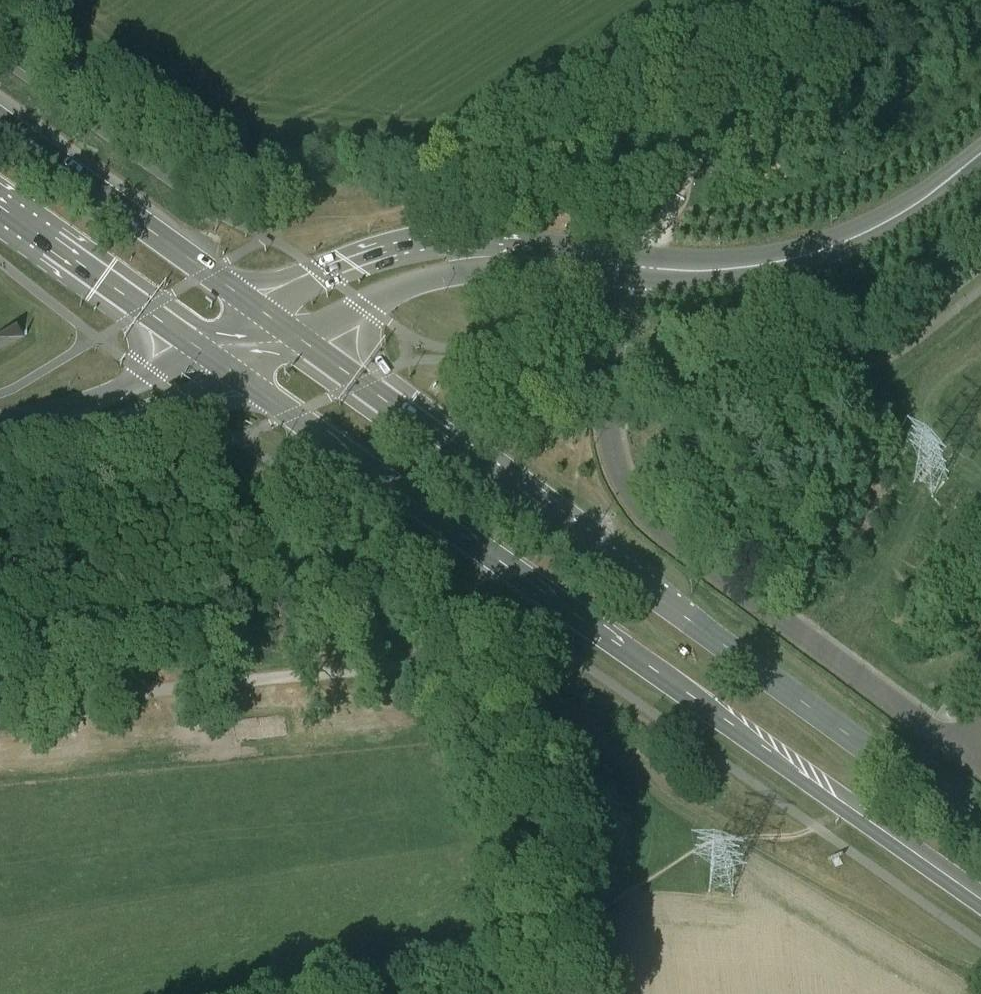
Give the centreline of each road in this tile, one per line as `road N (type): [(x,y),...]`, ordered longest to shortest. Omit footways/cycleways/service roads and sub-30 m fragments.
road 1 (primary): [(232,373),(980,902)]
road 2 (primary): [(980,829),(298,336)]
road 3 (residential): [(958,749),(673,539),(634,500),(607,416),(616,314),(641,266)]
road 4 (track): [(499,663),(62,699)]
road 5 (secondary): [(641,266),(712,270),(781,260),(886,220),(980,153)]
road 6 (track): [(568,993),(535,714),(517,674),(499,663)]
road 7 (primary): [(257,306),(0,122)]
road 8 (secondary): [(554,257),(499,243),(420,241),(257,306)]
road 9 (track): [(641,266),(738,86),(772,0)]
road 10 (secondary): [(298,336),(422,282),(554,257)]
road 11 (secondary): [(0,442),(140,419),(232,373)]
road 12 (primary): [(0,208),(192,346)]
road 13 (secondary): [(192,346),(126,389),(0,420)]

